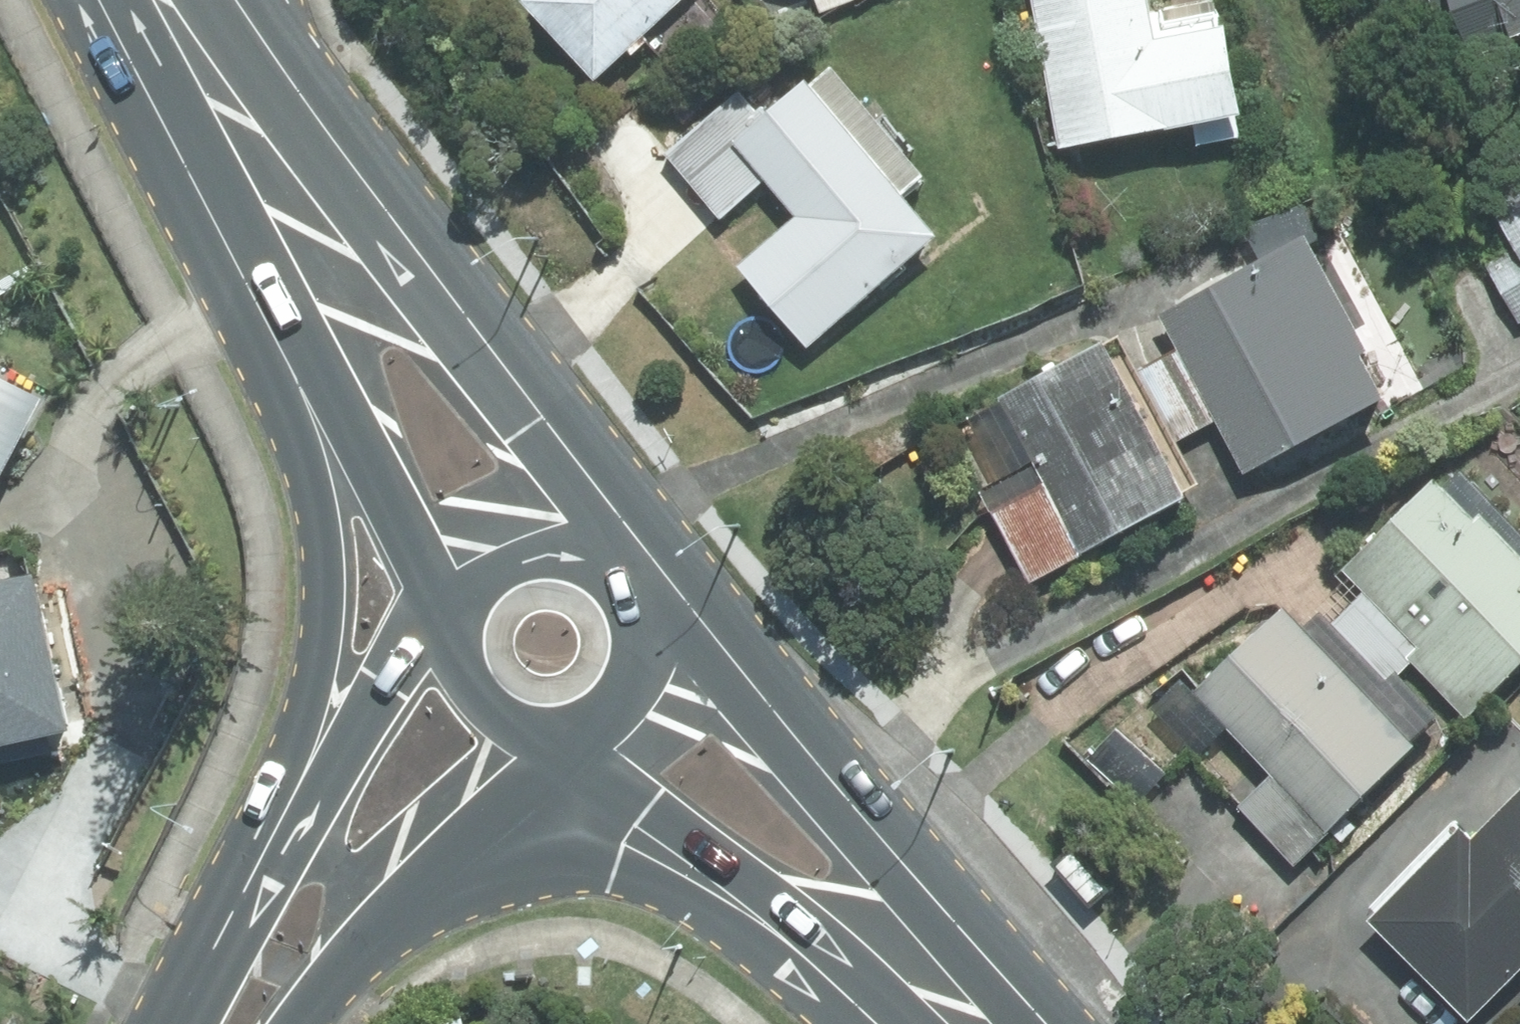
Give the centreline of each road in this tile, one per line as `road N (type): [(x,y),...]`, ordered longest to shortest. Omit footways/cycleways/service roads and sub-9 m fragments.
road 1 (primary): [(187,0),(407,220),(727,601),(914,832),(1019,1023)]
road 2 (primary): [(243,892),(312,674),(320,532),(279,401),(209,239),(147,0)]
road 3 (primary): [(177,0),(527,429),(602,548)]
road 4 (primary): [(461,607),(289,298),(157,0)]
road 5 (primary): [(650,619),(881,860),(1002,1023)]
road 6 (primary): [(862,954),(614,867),(507,878),(392,930)]
road 7 (primary): [(862,954),(575,729)]
road 8 (secondary): [(243,892),(399,671),(461,607)]
road 9 (secondary): [(575,729),(392,930)]
road 10 (primary): [(575,729),(512,719),(485,699),(466,672),(461,607)]
road 11 (primary): [(461,607),(472,580),(517,543),(546,536),(602,548)]
road 12 (secondary): [(177,1023),(243,892)]
road 13 (primary): [(650,619),(634,686),(575,729)]
road 14 (secondary): [(392,930),(307,1023)]

